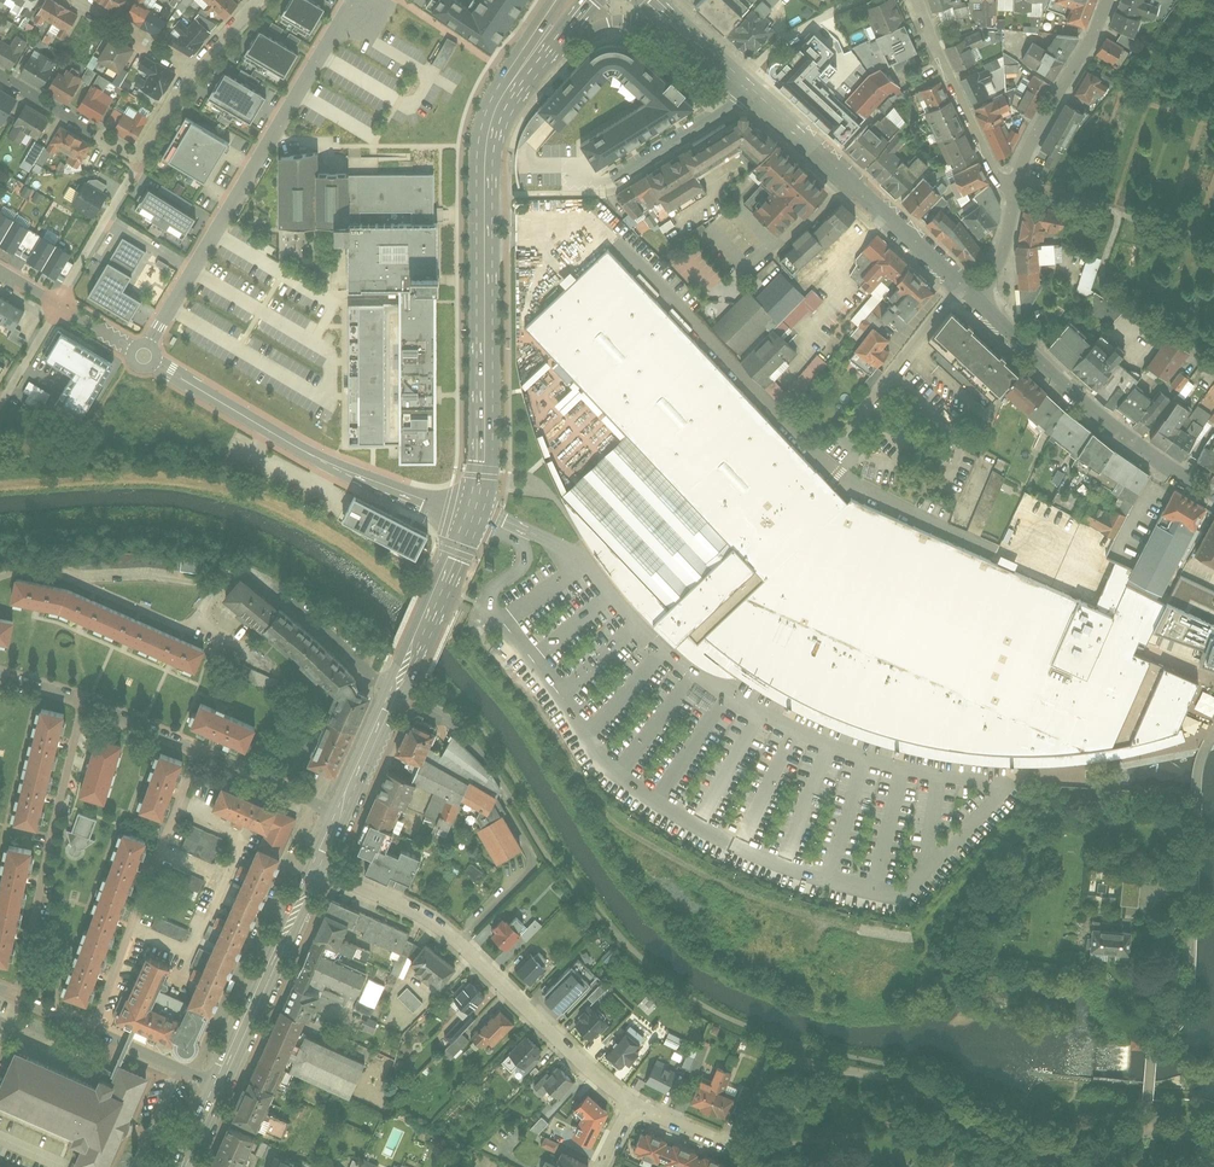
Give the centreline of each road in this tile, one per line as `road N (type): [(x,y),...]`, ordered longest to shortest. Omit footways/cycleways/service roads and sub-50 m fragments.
road 1 (tertiary): [(528,59),(497,108),(487,148),(482,476),(472,515)]
road 2 (residential): [(398,690),(242,558),(225,559),(202,579),(19,568),(0,574)]
road 3 (residential): [(632,1102),(437,922),(315,863)]
road 4 (residential): [(150,346),(333,34),(362,14)]
road 5 (residential): [(155,361),(322,459),(472,515)]
road 6 (residential): [(80,695),(17,997)]
road 7 (tertiary): [(756,92),(979,303)]
road 8 (tertiary): [(979,303),(1090,408),(1213,496)]
road 9 (residential): [(201,749),(91,1030)]
road 10 (residential): [(193,69),(146,147),(128,152),(0,75)]
road 11 (tertiary): [(218,1084),(315,863)]
road 12 (residential): [(1015,195),(997,177),(917,0)]
road 13 (residential): [(1015,195),(1041,125),(1109,0)]
road 14 (residential): [(585,190),(613,183),(756,92)]
road 15 (tertiary): [(528,59),(609,23),(685,29)]
road 16 (tertiary): [(472,515),(411,663)]
road 17 (residential): [(201,749),(340,808)]
road 18 (residential): [(766,1154),(632,1102)]
road 19 (residential): [(739,77),(796,29),(857,0)]
road 20 (residential): [(59,304),(128,182)]
road 21 (residential): [(91,1030),(218,1084)]
road 22 (residential): [(79,0),(193,69)]
road 23 (residential): [(80,695),(201,749)]
road 24 (tertiary): [(340,808),(398,690)]

